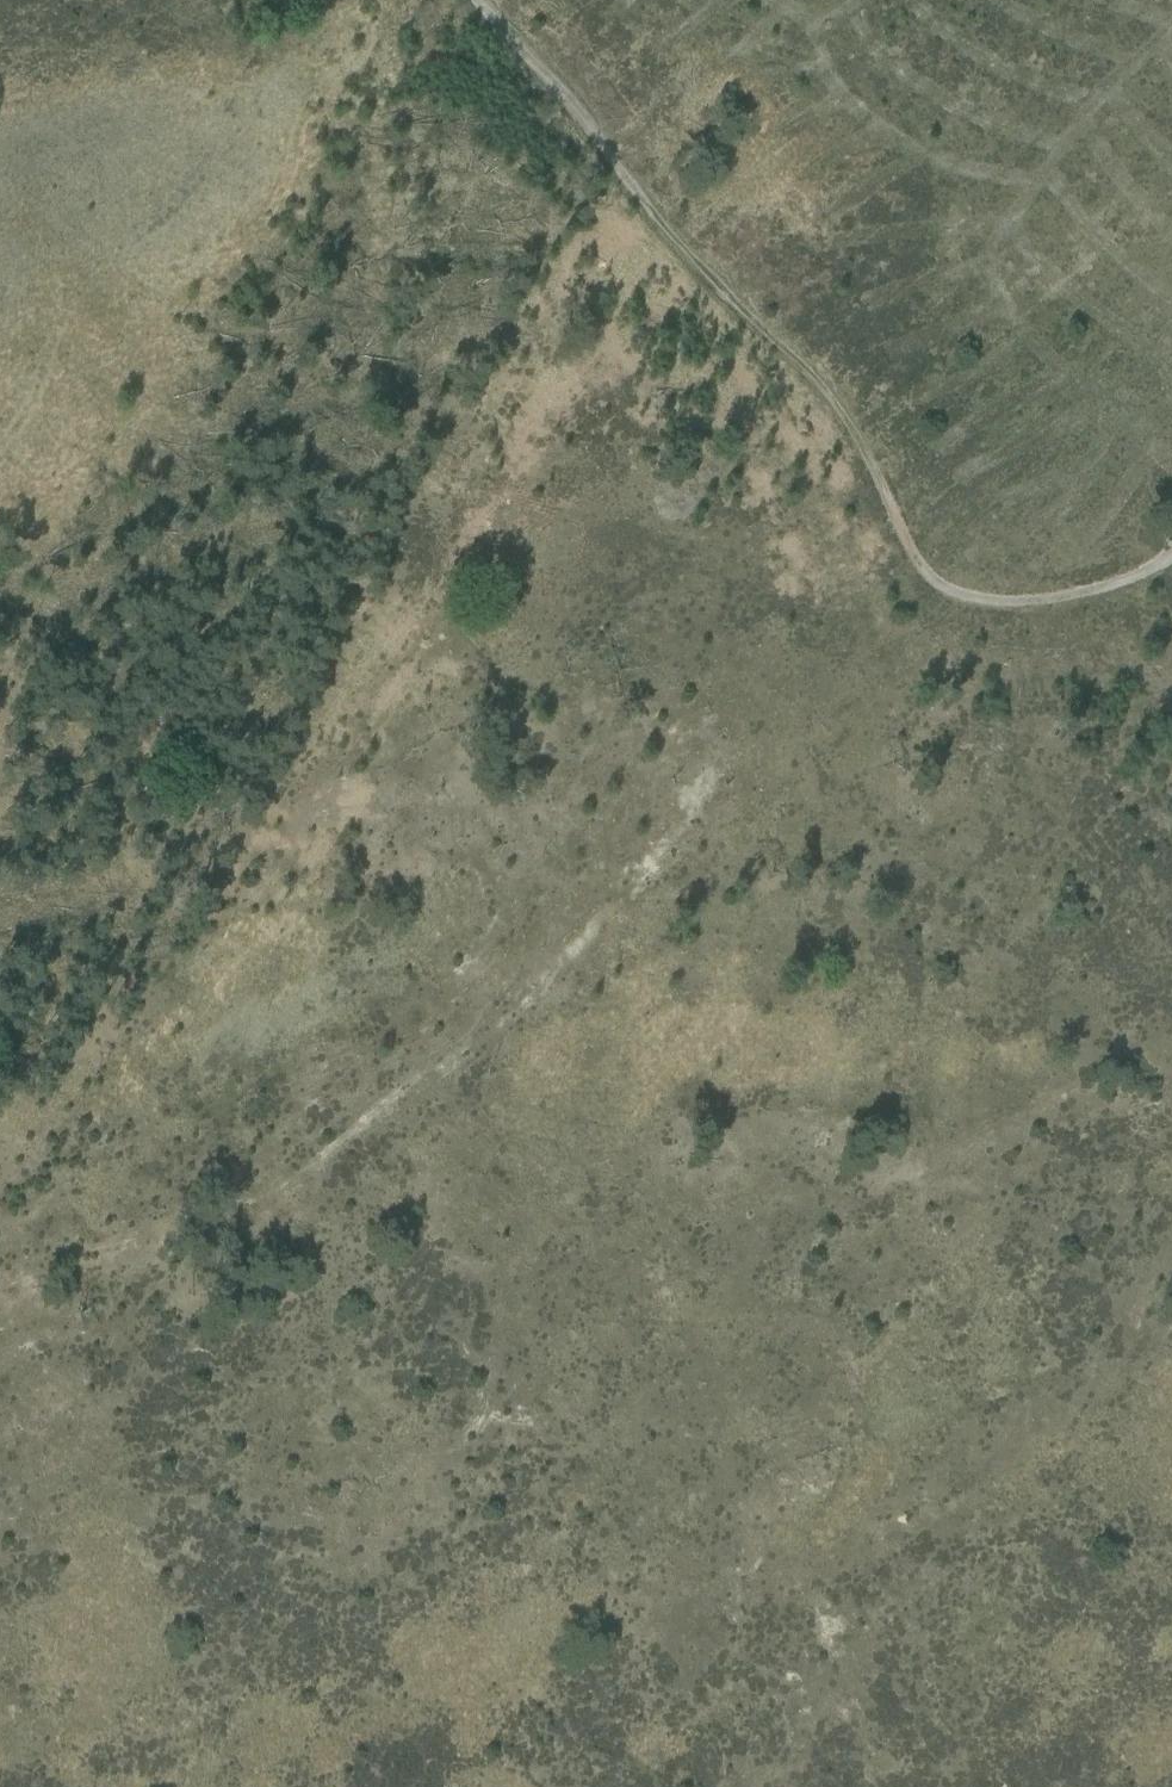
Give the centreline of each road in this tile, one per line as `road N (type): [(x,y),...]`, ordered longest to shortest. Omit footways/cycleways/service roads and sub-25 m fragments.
road 1 (track): [(1171,560),(1110,586),(1045,600),(990,606),(949,593),(911,558),(855,435),(821,389),(724,299),(563,96),(468,0)]

